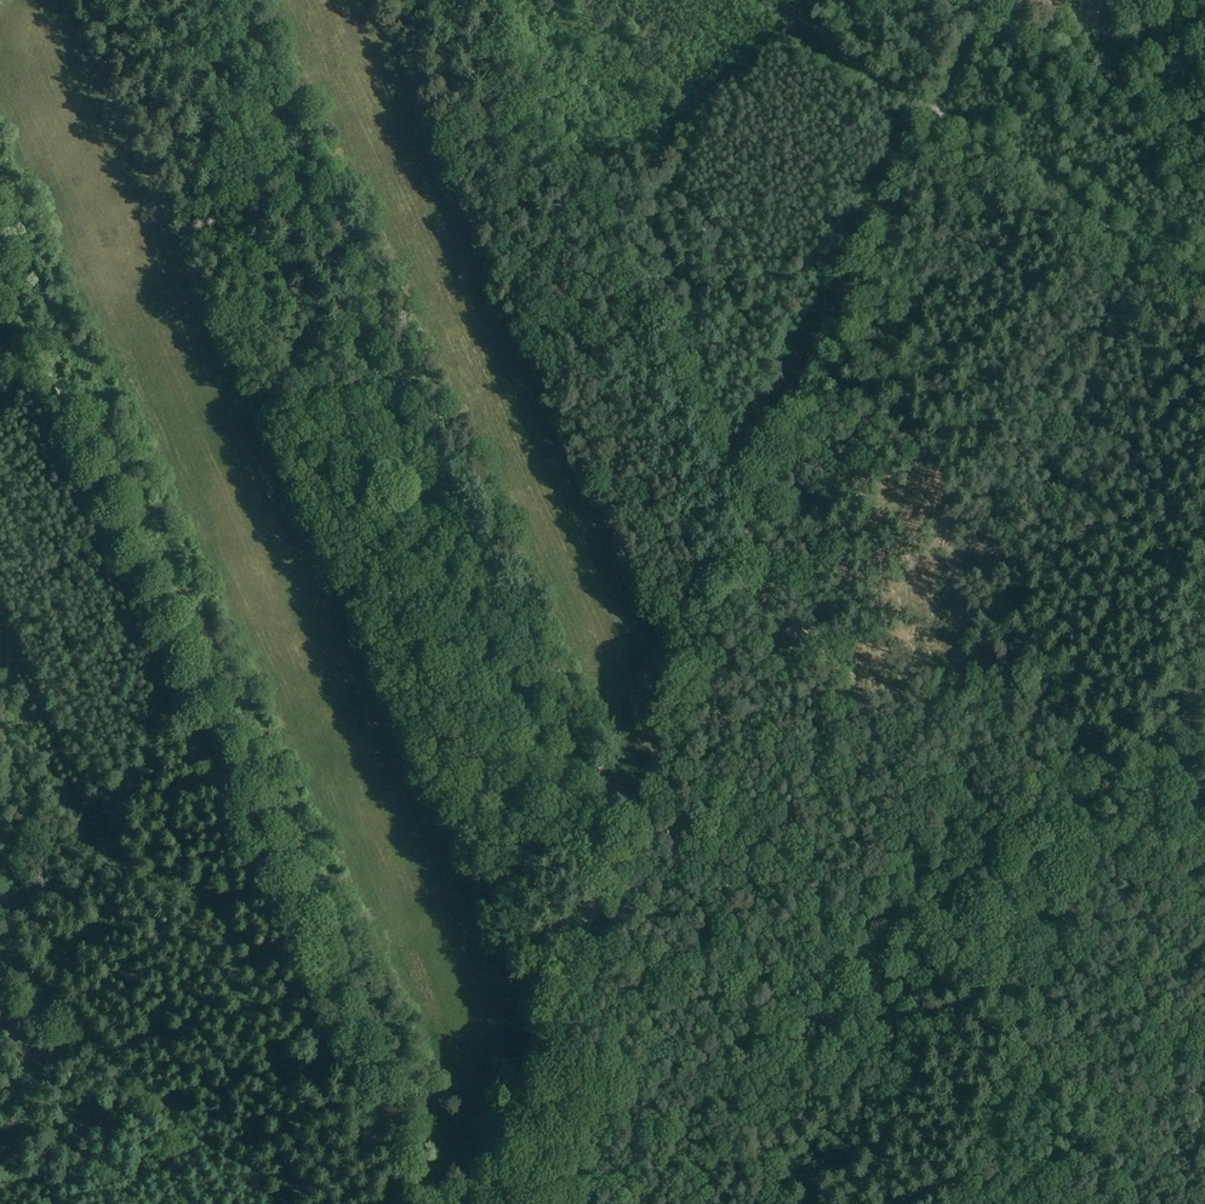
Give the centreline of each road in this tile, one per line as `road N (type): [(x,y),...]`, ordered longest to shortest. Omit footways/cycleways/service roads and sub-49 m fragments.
road 1 (track): [(464,1203),(984,0)]
road 2 (track): [(441,1203),(0,227)]
road 3 (track): [(1204,308),(758,0)]

